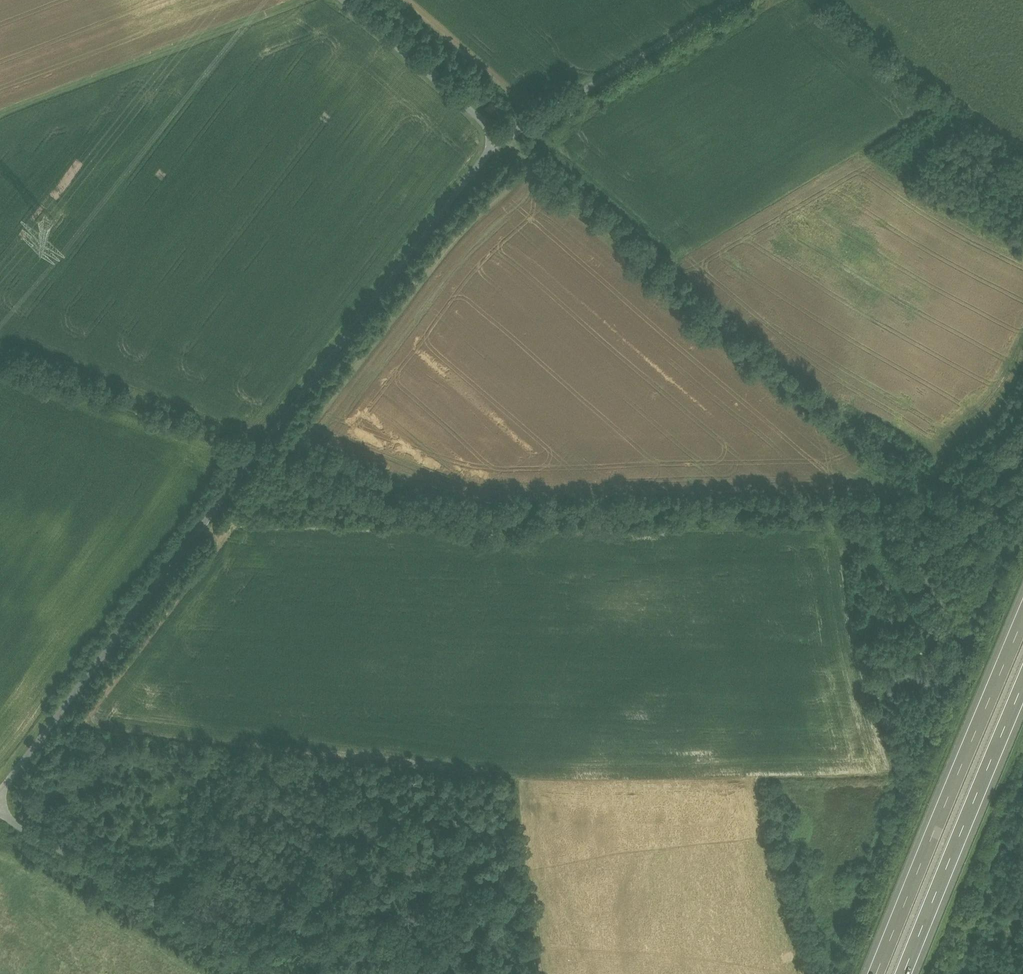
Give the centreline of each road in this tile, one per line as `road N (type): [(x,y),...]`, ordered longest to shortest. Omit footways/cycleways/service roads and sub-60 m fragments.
road 1 (unclassified): [(0,796),(498,138)]
road 2 (motorway): [(1022,603),(874,973)]
road 3 (unclassified): [(271,973),(0,815)]
road 4 (motorway): [(905,973),(1022,689)]
road 5 (unclassified): [(498,138),(740,0)]
road 6 (track): [(498,138),(660,269),(677,266)]
road 7 (unclassified): [(498,138),(340,0)]

